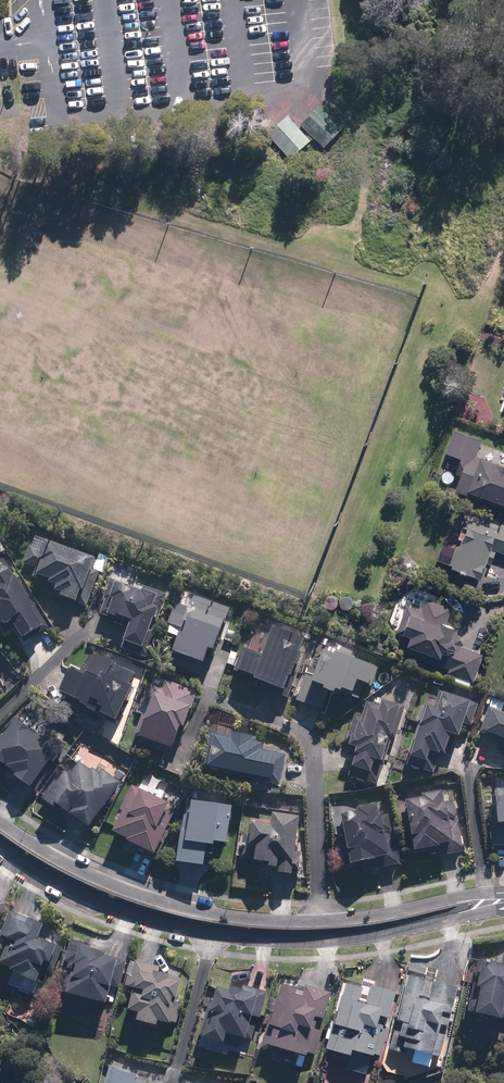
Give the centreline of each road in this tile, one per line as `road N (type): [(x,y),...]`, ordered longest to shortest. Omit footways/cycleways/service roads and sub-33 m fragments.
road 1 (residential): [(0,818),(103,880),(207,911),(302,921),(485,893)]
road 2 (residential): [(488,913),(359,937),(261,938),(94,903),(0,849)]

